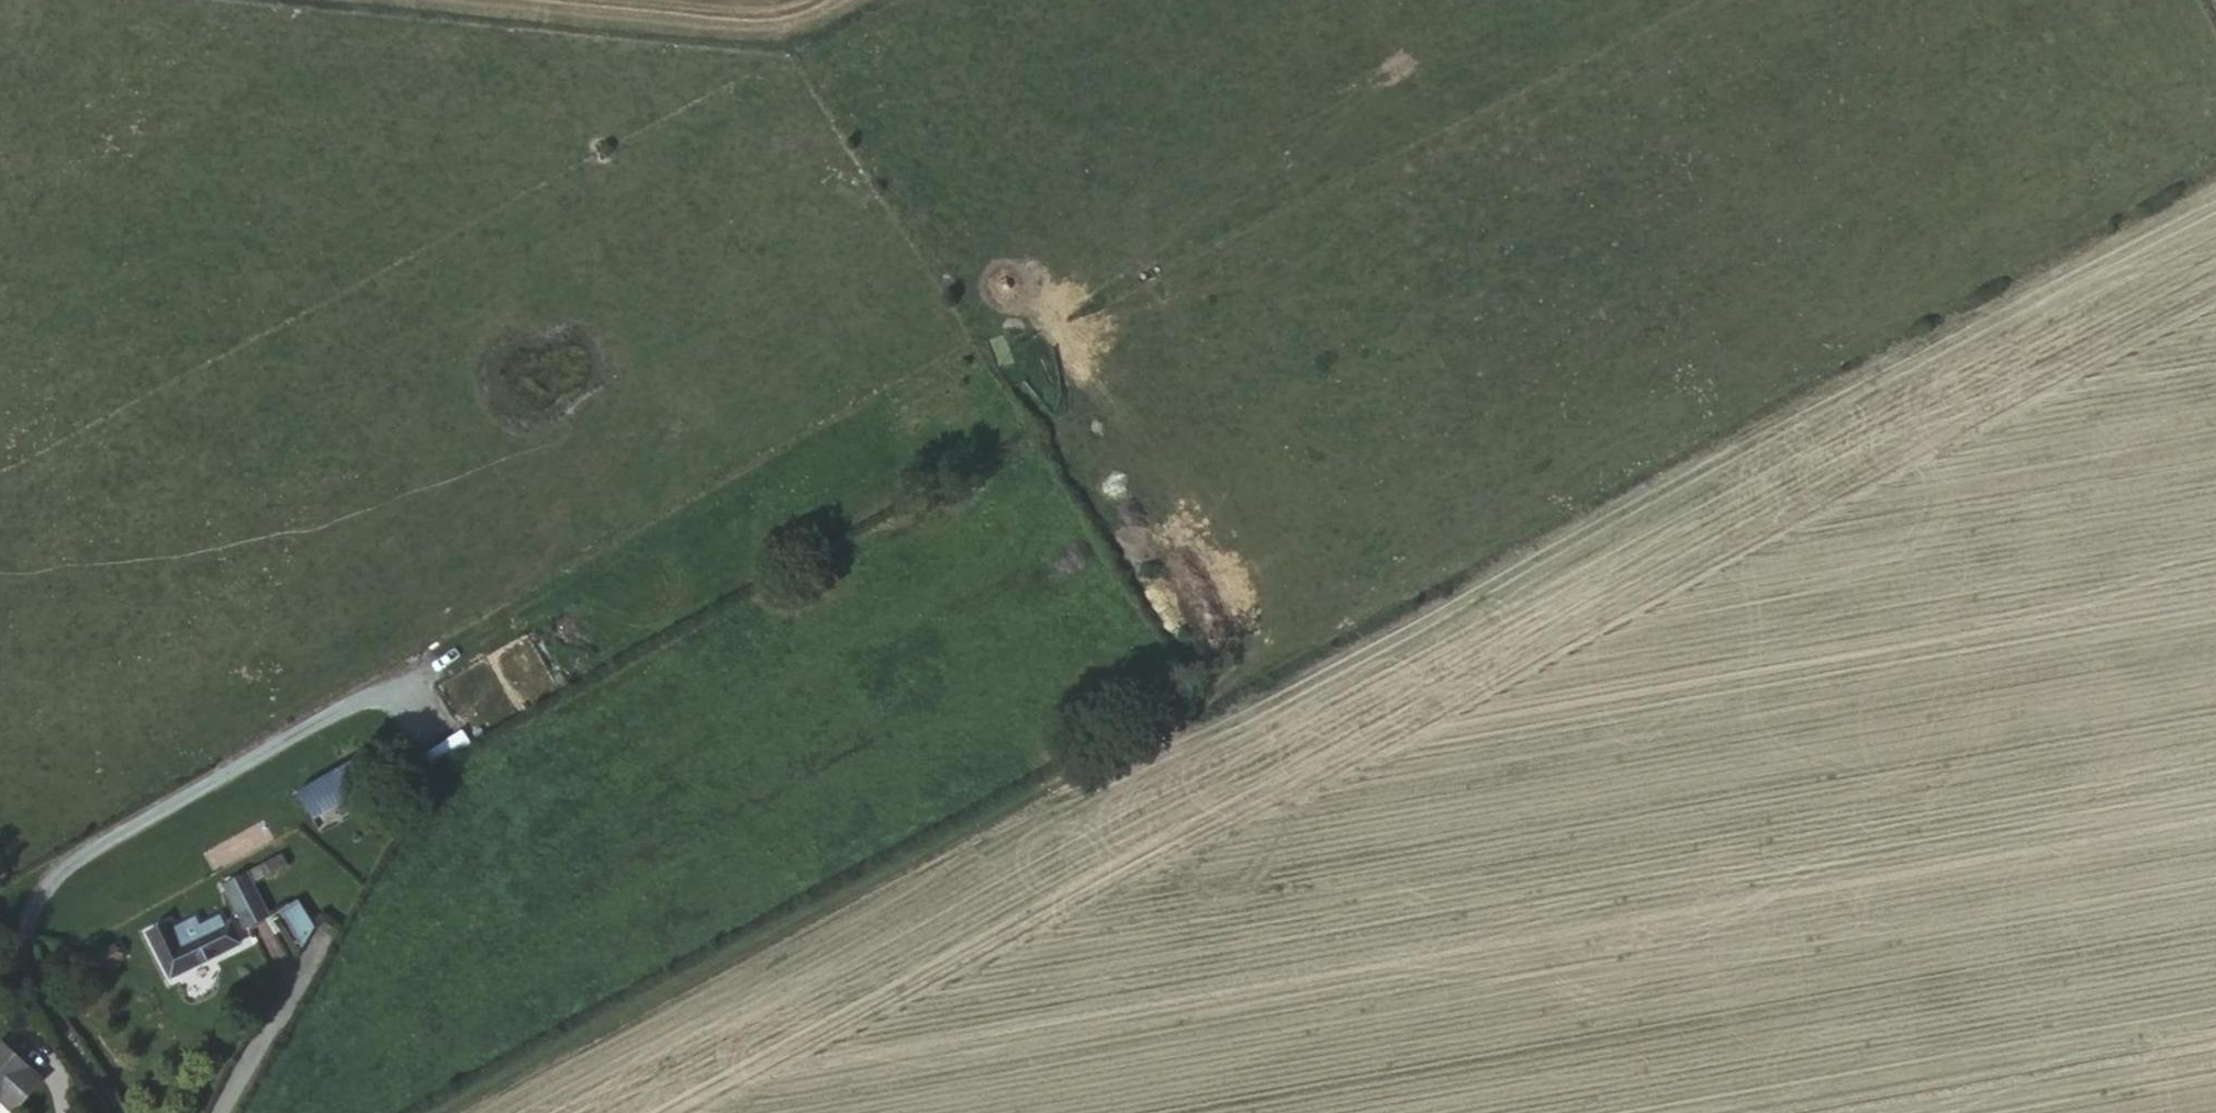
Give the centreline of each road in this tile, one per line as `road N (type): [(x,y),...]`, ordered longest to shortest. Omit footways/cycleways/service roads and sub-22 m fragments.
road 1 (track): [(0,940),(112,1112)]

